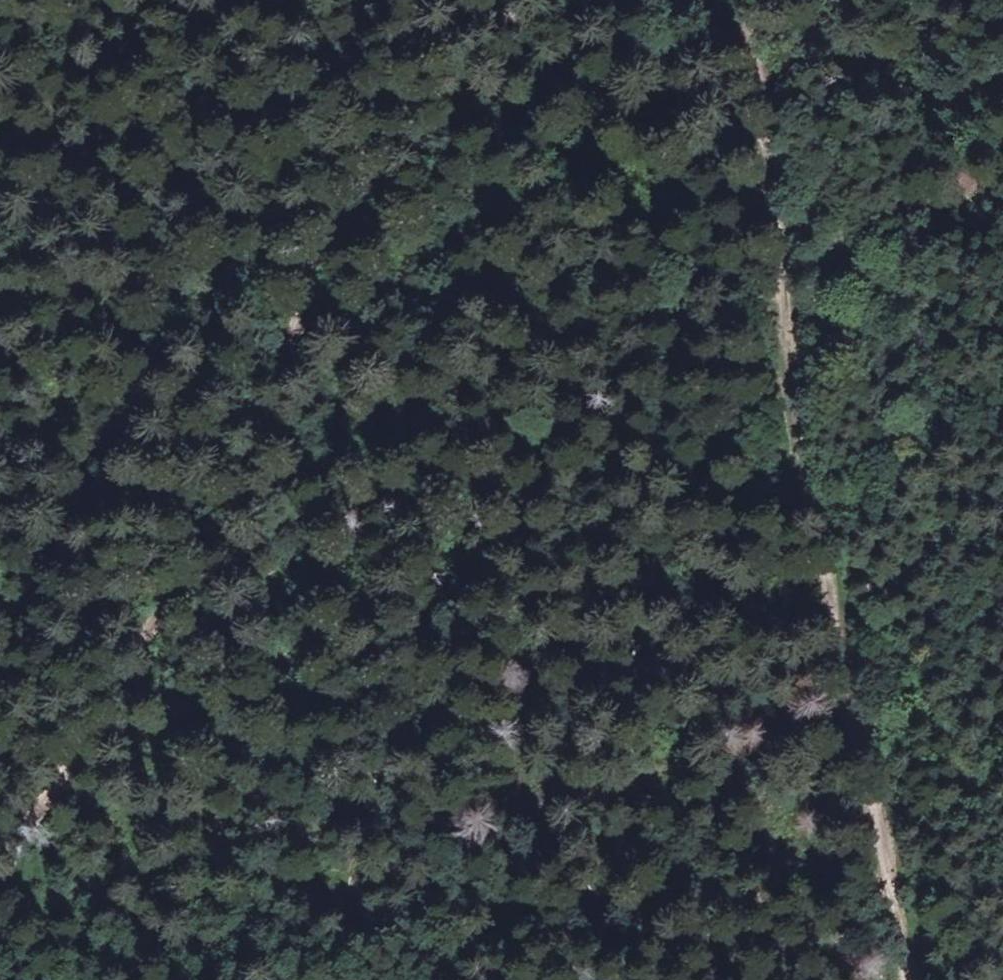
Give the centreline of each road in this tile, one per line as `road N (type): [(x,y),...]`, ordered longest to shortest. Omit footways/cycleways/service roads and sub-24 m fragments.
road 1 (track): [(731,0),(775,111),(779,407),(843,618),(905,979)]

